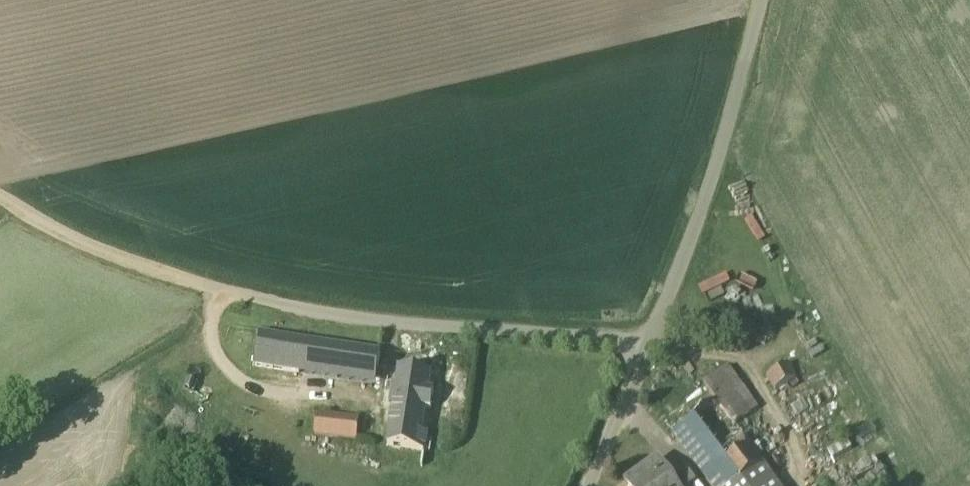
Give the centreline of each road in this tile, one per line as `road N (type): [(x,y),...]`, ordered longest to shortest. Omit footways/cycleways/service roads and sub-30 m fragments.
road 1 (unclassified): [(646,342),(318,314),(201,284)]
road 2 (unclassified): [(758,0),(718,156),(646,342)]
road 3 (track): [(201,284),(108,255),(0,197)]
road 4 (unclassified): [(646,342),(590,485)]

